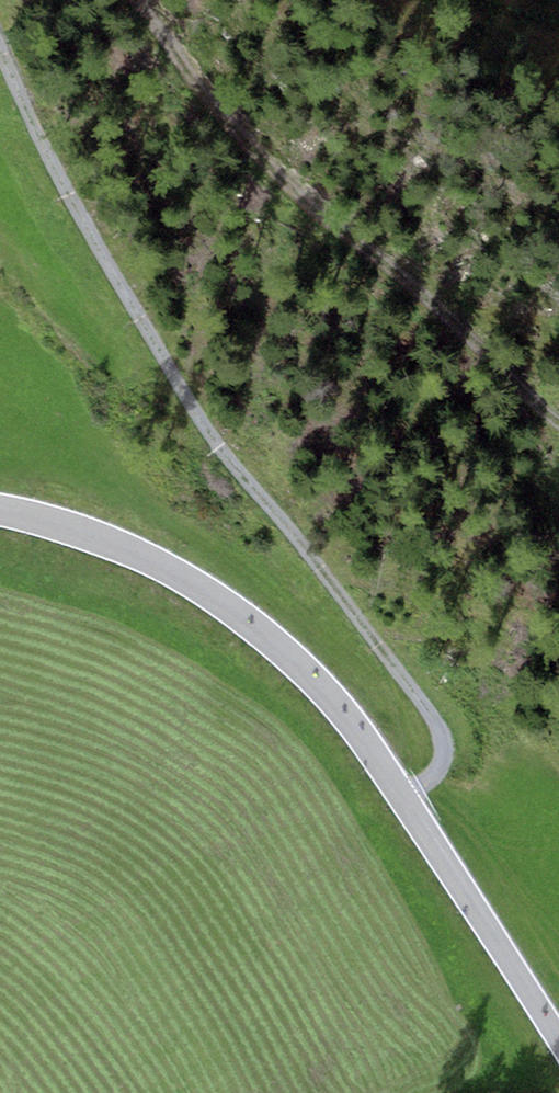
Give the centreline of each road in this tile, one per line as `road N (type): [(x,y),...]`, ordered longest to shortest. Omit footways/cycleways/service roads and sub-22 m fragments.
road 1 (track): [(405,800),(439,763),(439,738),(424,703),(291,530),(232,474),(178,392),(59,179),(0,53)]
road 2 (secondary): [(558,1040),(381,764),(292,659),(174,573),(55,522),(0,510)]
road 3 (track): [(137,0),(291,193),(558,401)]

